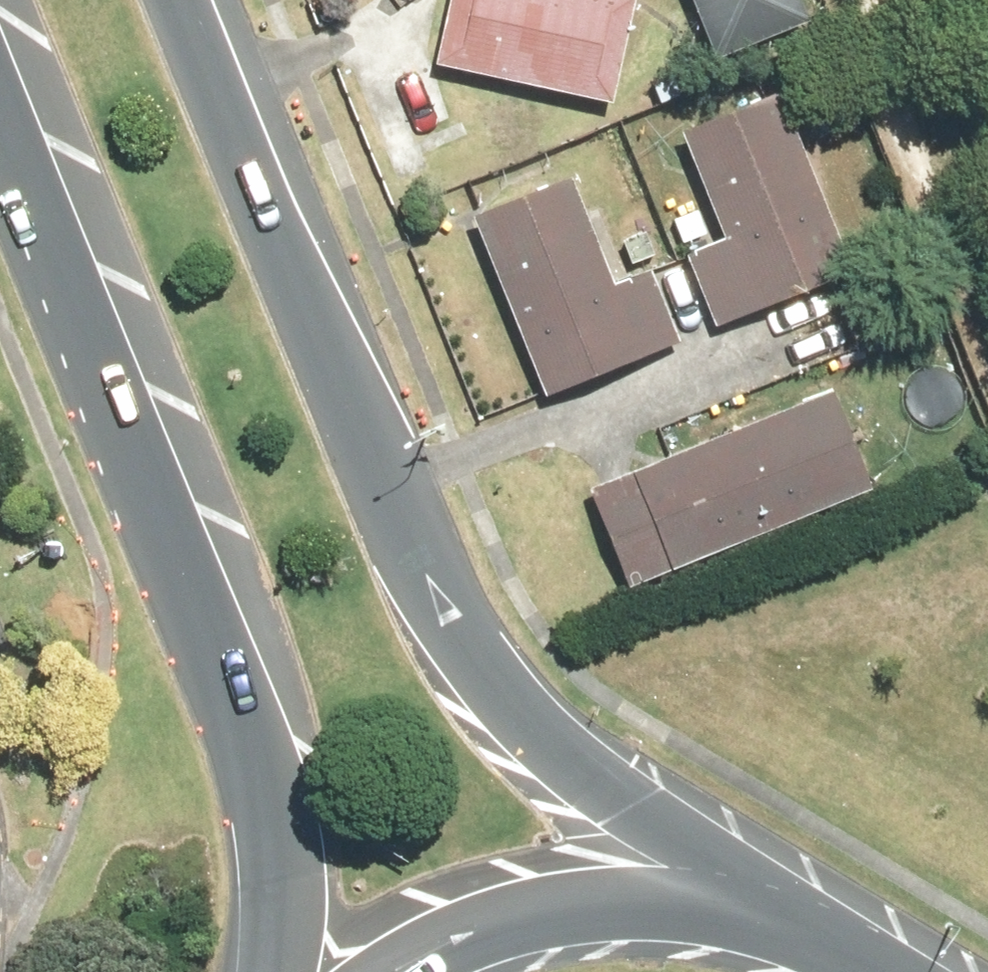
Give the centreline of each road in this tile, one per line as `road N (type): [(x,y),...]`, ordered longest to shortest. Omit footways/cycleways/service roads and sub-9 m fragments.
road 1 (primary): [(190,0),(367,448),(422,552),(536,708),(740,902)]
road 2 (primary): [(284,971),(270,829),(239,714),(0,111)]
road 3 (primary): [(365,971),(495,920),(664,899),(740,902)]
road 4 (primary): [(740,902),(806,920),(905,971)]

